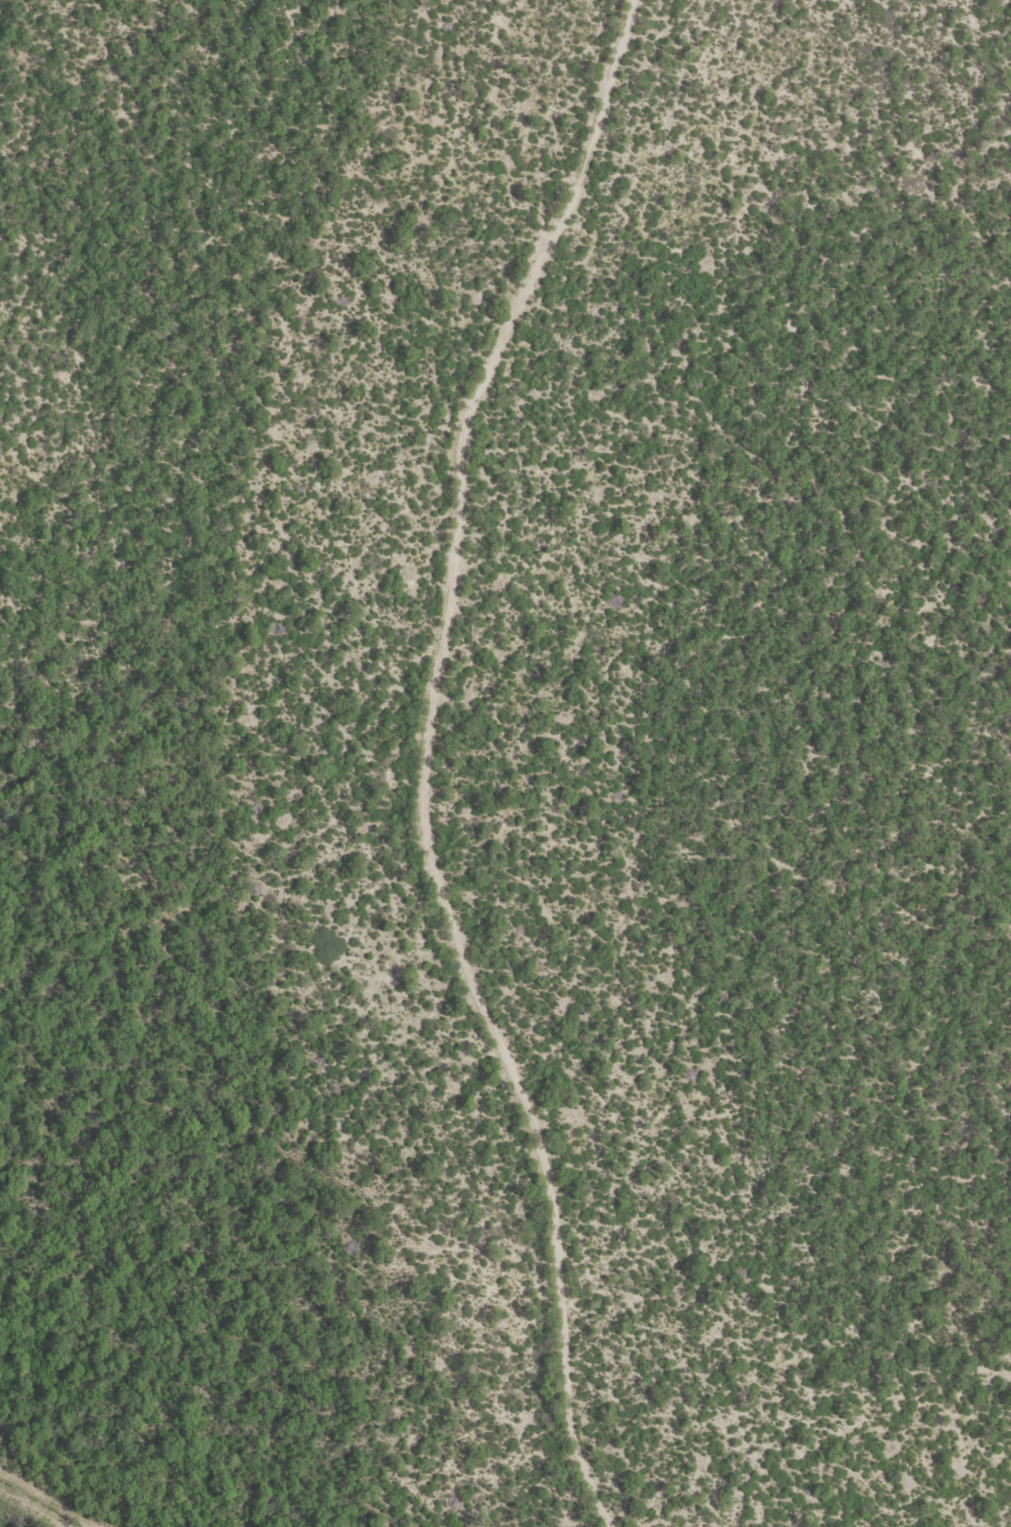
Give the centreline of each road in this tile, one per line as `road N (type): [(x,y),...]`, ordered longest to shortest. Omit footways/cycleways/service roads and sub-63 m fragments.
road 1 (residential): [(621,1526),(579,1431),(566,1246),(547,1126),(460,924),(431,780),(473,439),(598,160),(645,0)]
road 2 (residential): [(26,286),(240,47),(308,0)]

